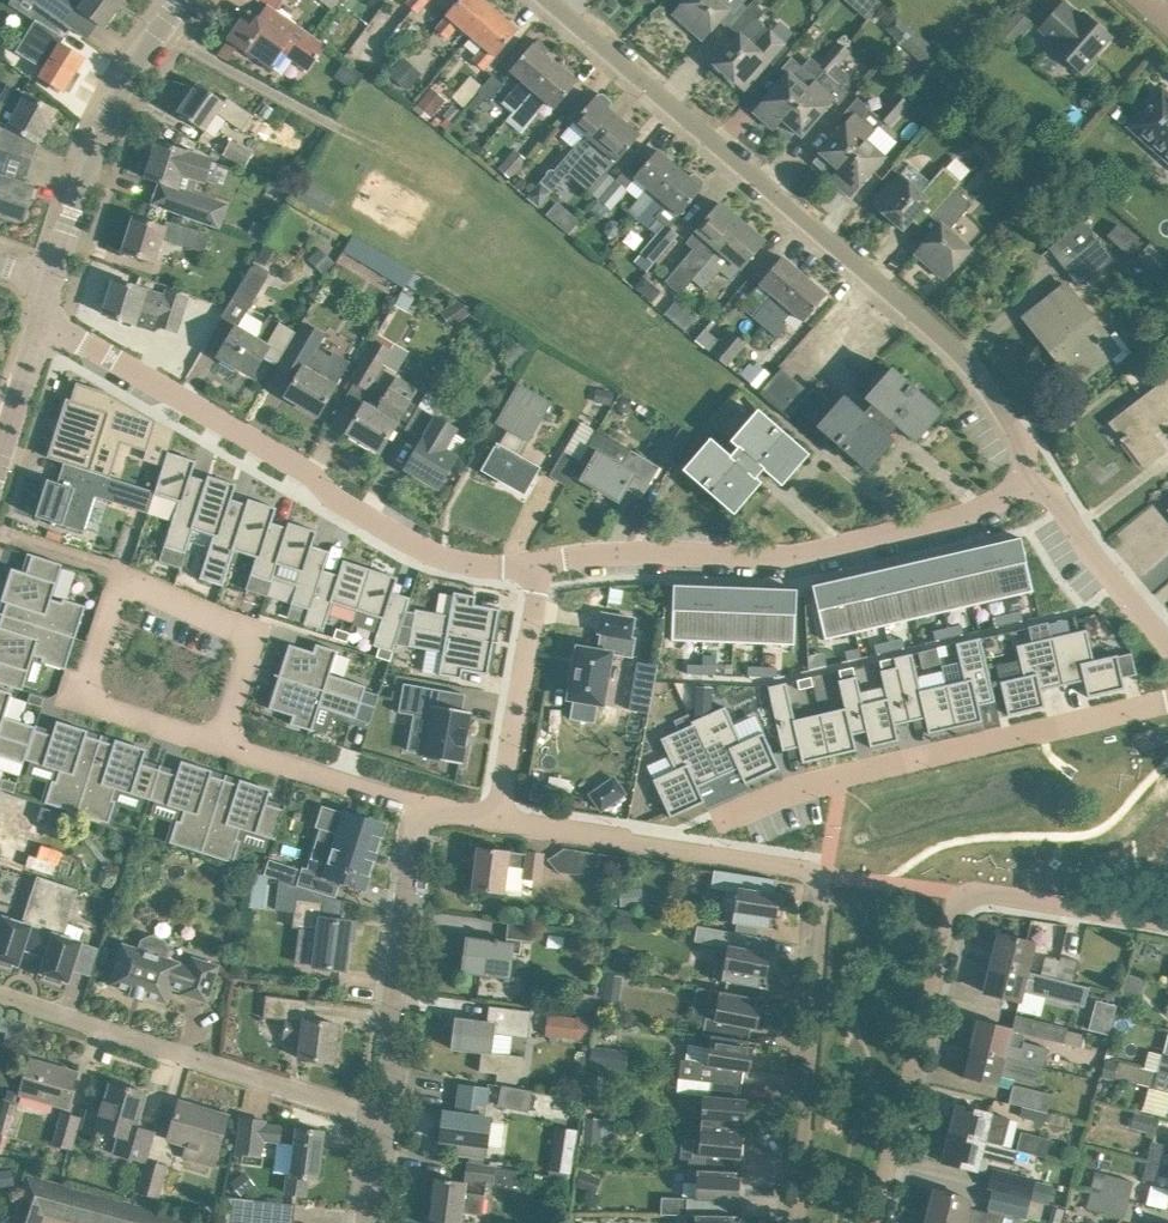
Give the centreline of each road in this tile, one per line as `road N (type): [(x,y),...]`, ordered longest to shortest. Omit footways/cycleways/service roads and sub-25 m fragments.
road 1 (residential): [(1030,507),(1027,448),(964,359),(547,0)]
road 2 (residential): [(800,1222),(825,876),(497,817)]
road 3 (residential): [(40,321),(446,561),(539,568)]
road 4 (residential): [(539,568),(613,554),(810,559),(1030,507)]
road 5 (residential): [(717,822),(840,779),(1167,697)]
road 6 (residential): [(387,1119),(0,997)]
road 7 (residential): [(956,891),(873,1222)]
road 8 (residential): [(387,1119),(389,1026),(418,807)]
road 9 (unclassified): [(51,281),(124,80),(181,0)]
road 10 (residential): [(222,742),(78,702),(124,573)]
road 11 (residential): [(124,573),(253,632),(222,742)]
road 12 (residential): [(497,817),(539,568)]
road 13 (residential): [(956,891),(1167,923)]
road 14 (residential): [(418,807),(222,742)]
road 15 (residential): [(1167,644),(1117,582),(1075,559),(1030,507)]
road 16 (unclassified): [(0,454),(40,321)]
road 17 (residential): [(124,573),(0,534)]

